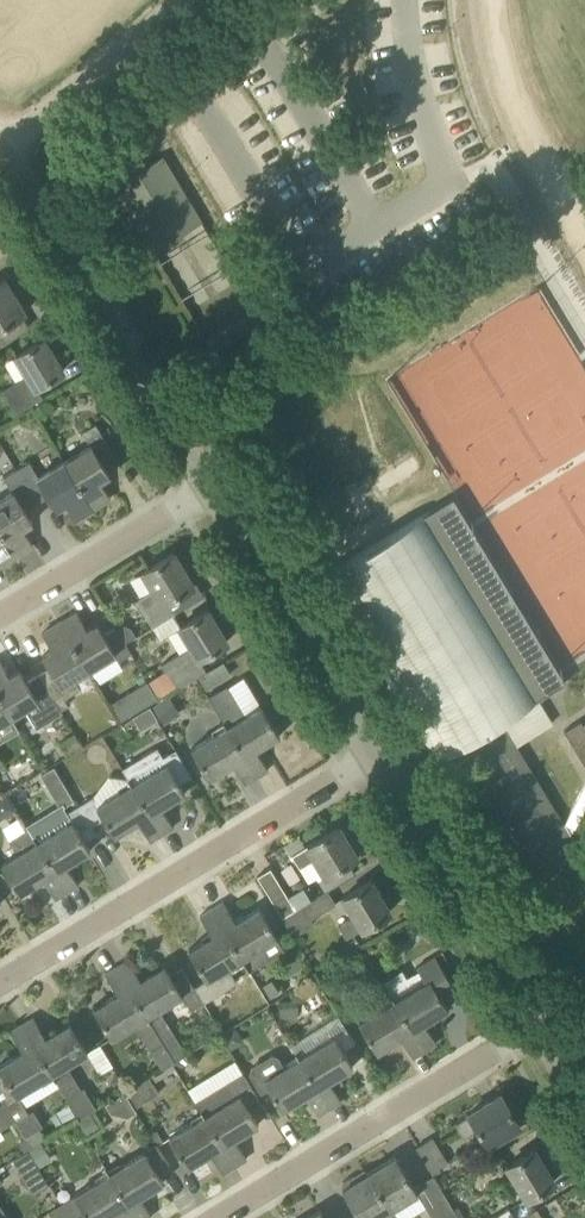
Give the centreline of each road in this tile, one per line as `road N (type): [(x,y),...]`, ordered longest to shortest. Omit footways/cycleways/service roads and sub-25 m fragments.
road 1 (residential): [(0,982),(376,753)]
road 2 (unclassified): [(214,484),(3,148)]
road 3 (residential): [(217,1217),(538,1021)]
road 4 (unclassified): [(376,753),(214,484)]
road 5 (unclassified): [(538,1021),(376,753)]
road 6 (residential): [(0,615),(214,484)]
road 7 (unclassified): [(3,148),(179,0)]

